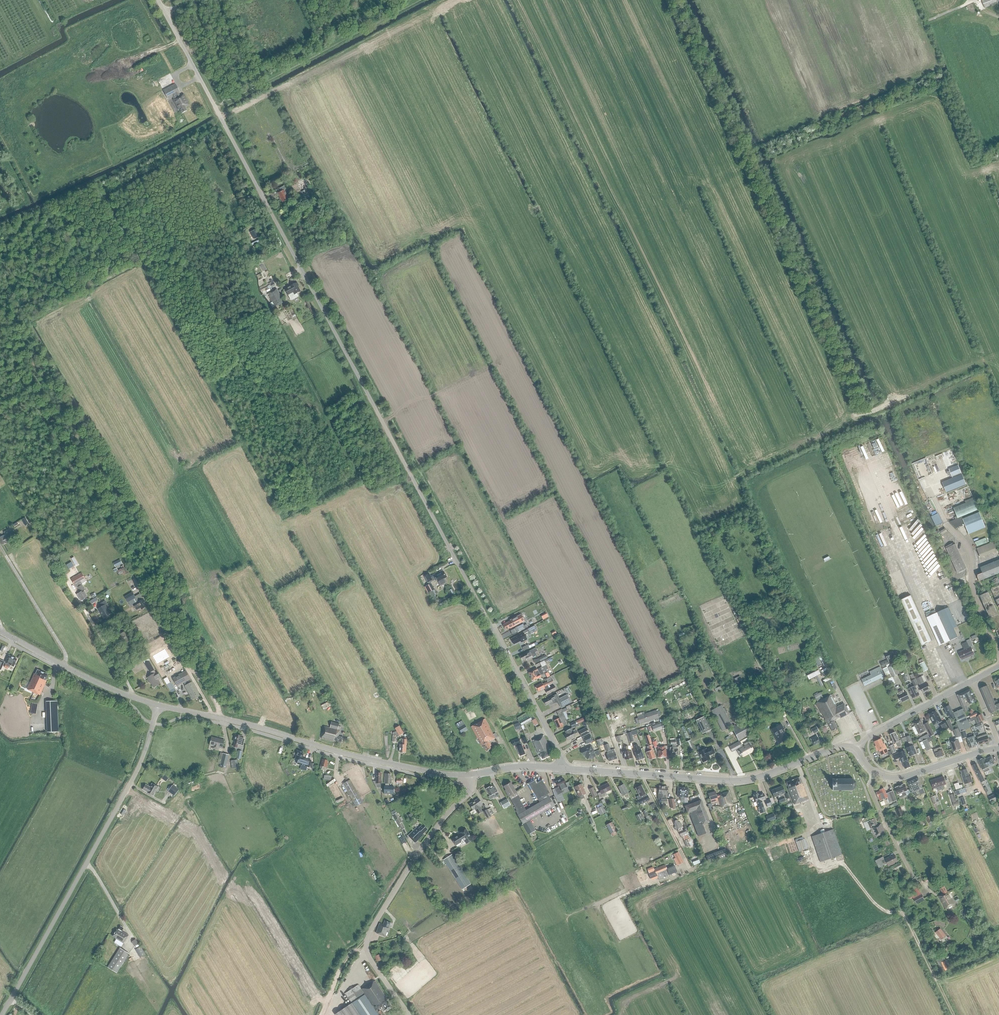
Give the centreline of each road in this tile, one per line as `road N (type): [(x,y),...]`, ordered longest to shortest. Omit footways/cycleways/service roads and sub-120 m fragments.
road 1 (unclassified): [(561,768),(159,0)]
road 2 (track): [(100,181),(275,495),(332,422),(369,397)]
road 3 (track): [(223,718),(115,516),(102,517),(35,403),(0,420)]
road 4 (track): [(109,196),(186,155),(322,415)]
road 5 (unclassified): [(2,1014),(138,768),(157,705)]
road 6 (tertiary): [(470,775),(393,764),(157,705)]
road 7 (tertiary): [(561,768),(744,780),(839,747),(857,750)]
road 8 (unclassified): [(408,1014),(366,941),(413,860),(469,791),(470,775)]
road 9 (track): [(329,425),(301,397),(261,396),(188,274),(145,260)]
road 10 (track): [(819,823),(809,839),(818,863),(841,863),(880,908),(904,915),(953,1014)]
road 11 (track): [(223,122),(0,228)]
road 12 (tertiary): [(157,705),(0,632)]
road 13 (track): [(275,495),(285,514),(359,477),(332,422)]
road 14 (track): [(0,466),(51,551),(99,531),(102,517)]
road 15 (tertiary): [(857,750),(872,770),(896,779),(998,749)]
road 16 (track): [(745,639),(812,757)]
road 17 (unclassified): [(857,750),(972,681)]

